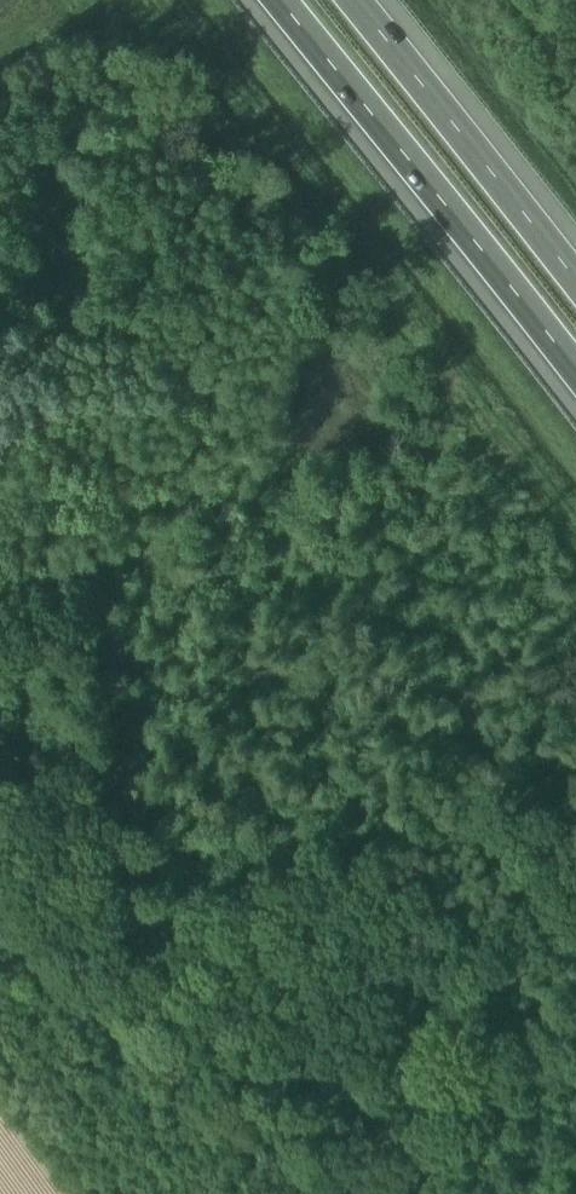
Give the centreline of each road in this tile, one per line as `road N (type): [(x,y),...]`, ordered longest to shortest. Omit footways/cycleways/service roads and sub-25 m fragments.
road 1 (motorway): [(276,0),(575,389)]
road 2 (track): [(0,894),(61,982),(152,1075),(337,1193)]
road 3 (motorway): [(575,286),(358,0)]

